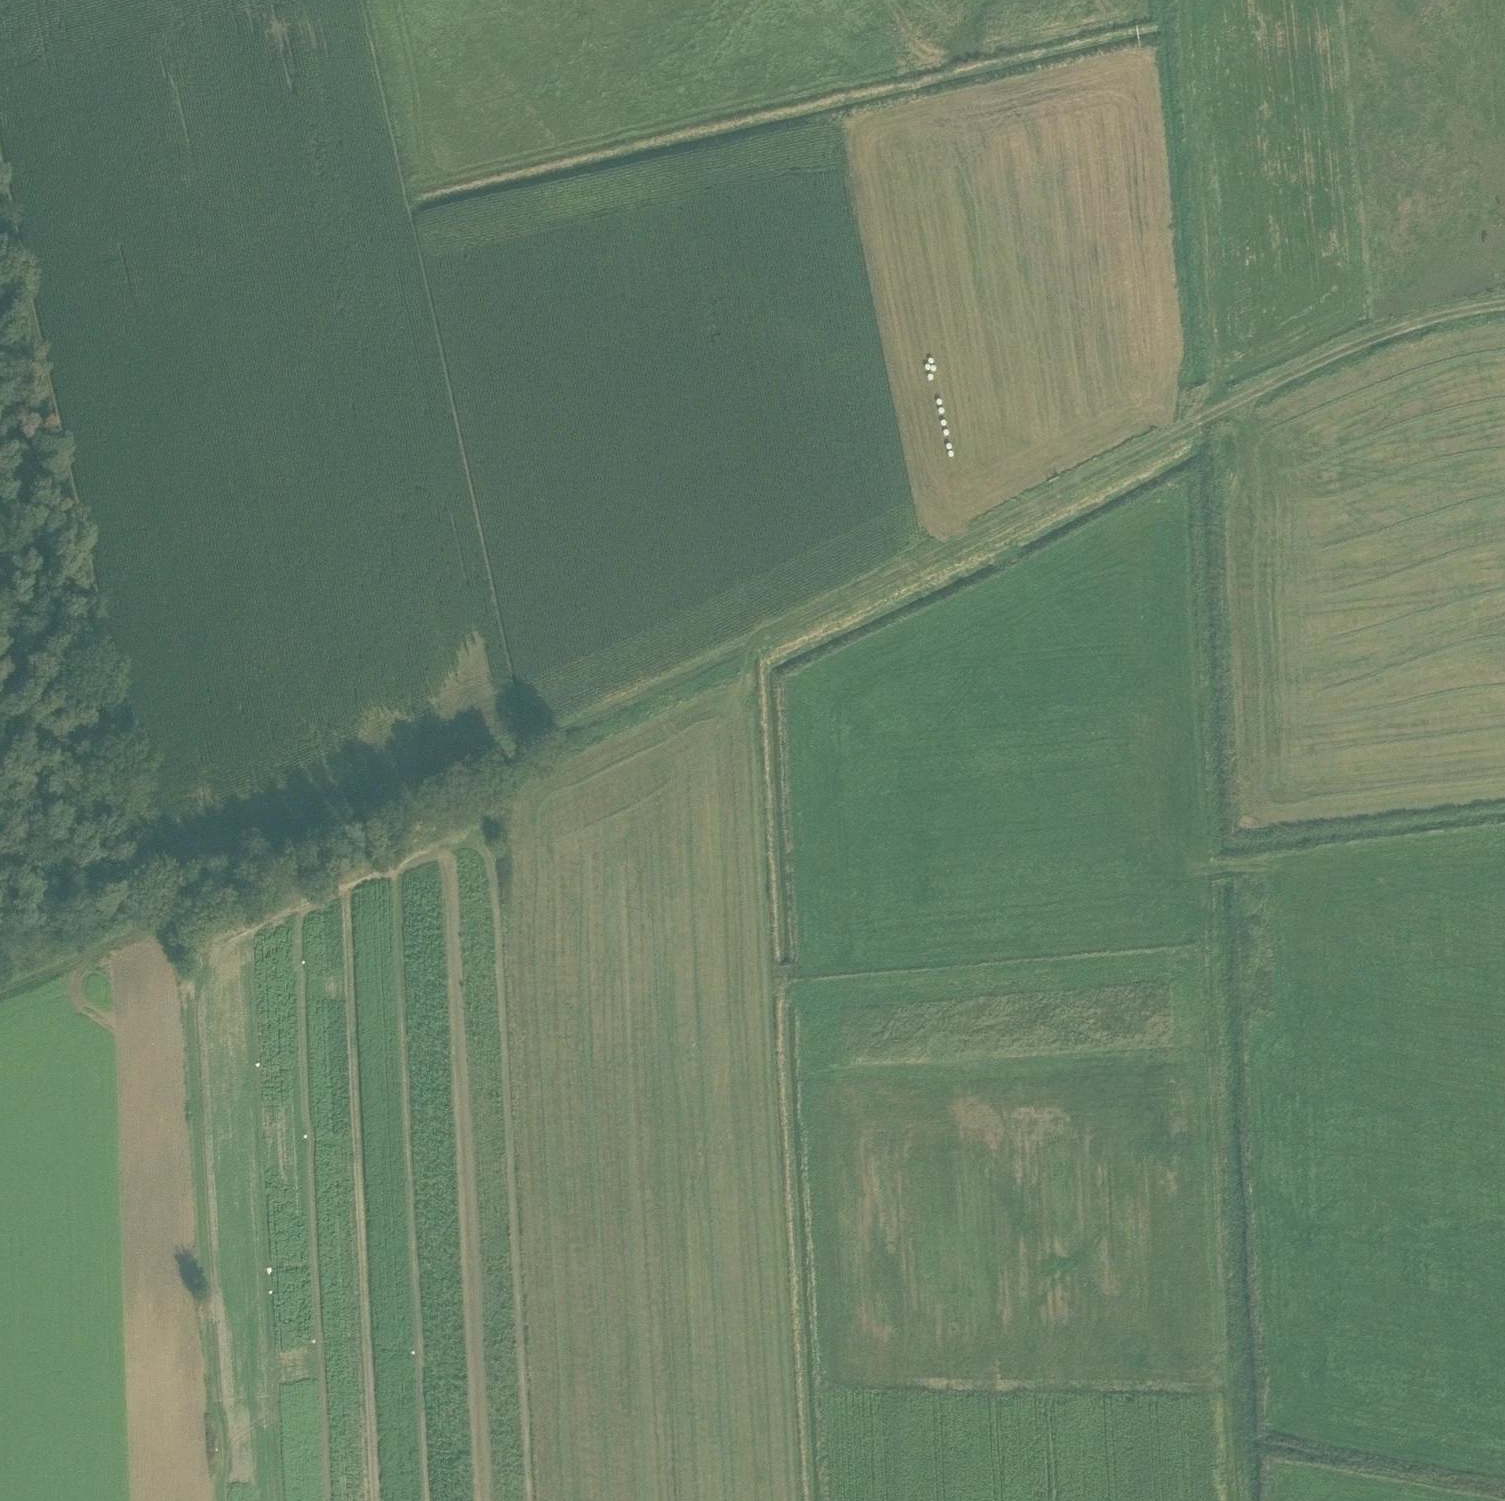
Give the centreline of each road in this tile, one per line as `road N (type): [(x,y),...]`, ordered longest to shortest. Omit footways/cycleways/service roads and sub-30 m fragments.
road 1 (track): [(1504,303),(1331,354),(951,555),(277,871),(0,981)]

